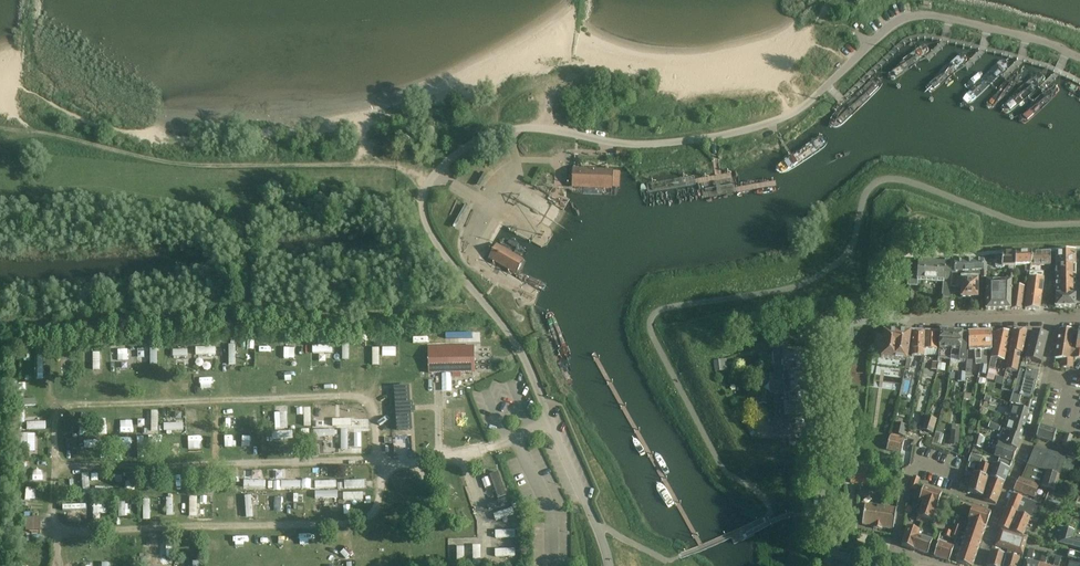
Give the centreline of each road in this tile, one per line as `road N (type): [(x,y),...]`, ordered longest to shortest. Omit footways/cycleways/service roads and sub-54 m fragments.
road 1 (unclassified): [(609,565),(524,359),(433,238),(424,215),(436,172),(472,144),(510,130),(650,145),(764,125),(815,98),(882,32),(927,13),(1079,58)]
road 2 (track): [(382,565),(373,403),(54,413),(55,565)]
road 3 (track): [(499,449),(448,463),(51,465)]
road 4 (residential): [(892,564),(825,548),(816,335),(898,321)]
road 5 (track): [(54,535),(351,524),(351,550)]
road 6 (residential): [(979,565),(1046,374)]
road 7 (residential): [(1056,318),(898,321)]
road 8 (residential): [(892,564),(912,460),(960,478)]

